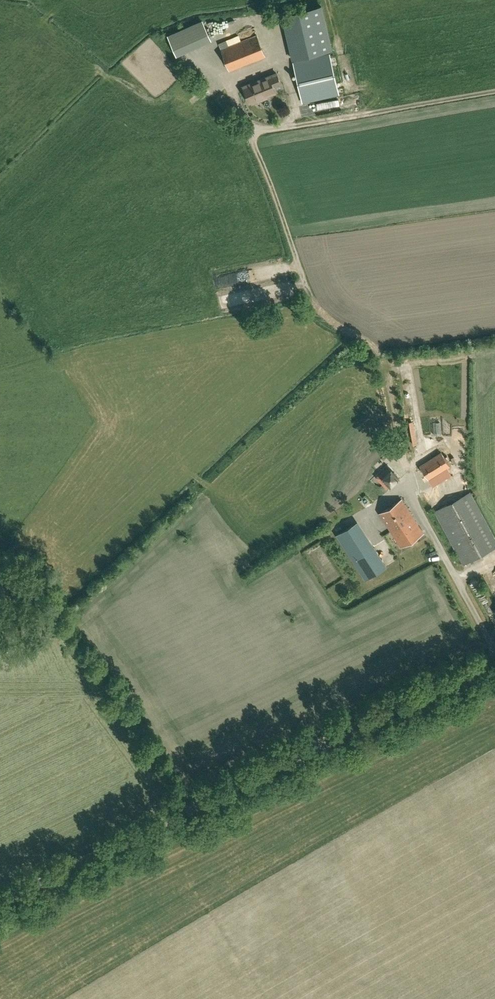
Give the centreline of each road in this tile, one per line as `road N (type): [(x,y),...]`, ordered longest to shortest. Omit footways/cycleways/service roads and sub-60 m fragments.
road 1 (unclassified): [(0,897),(494,651)]
road 2 (track): [(259,127),(494,91)]
road 3 (track): [(264,130),(254,137),(257,150),(312,300)]

